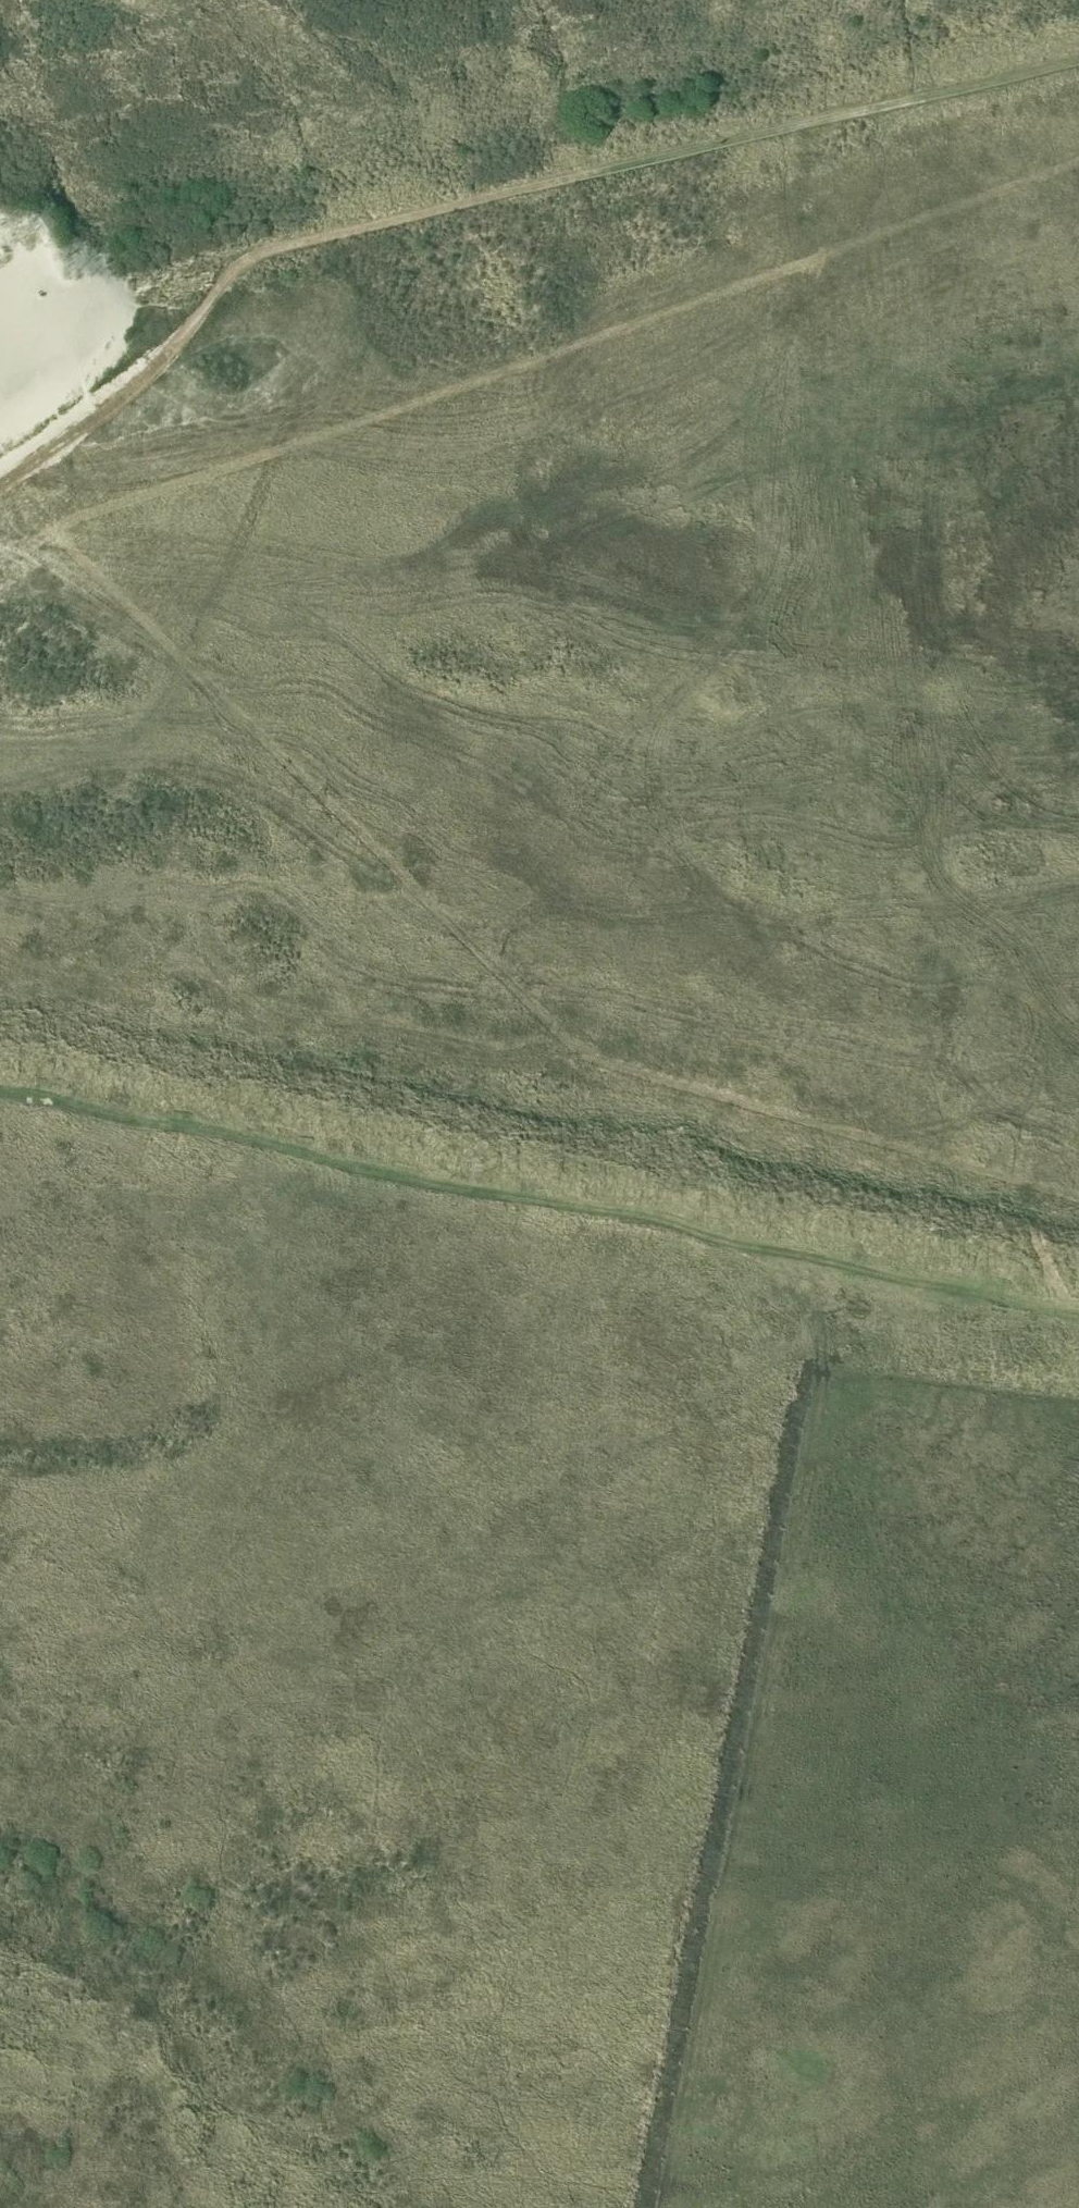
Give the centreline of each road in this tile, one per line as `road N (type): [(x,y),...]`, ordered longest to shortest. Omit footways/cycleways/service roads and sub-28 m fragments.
road 1 (track): [(0,464),(177,337),(240,260),(276,246),(622,155),(1078,59)]

